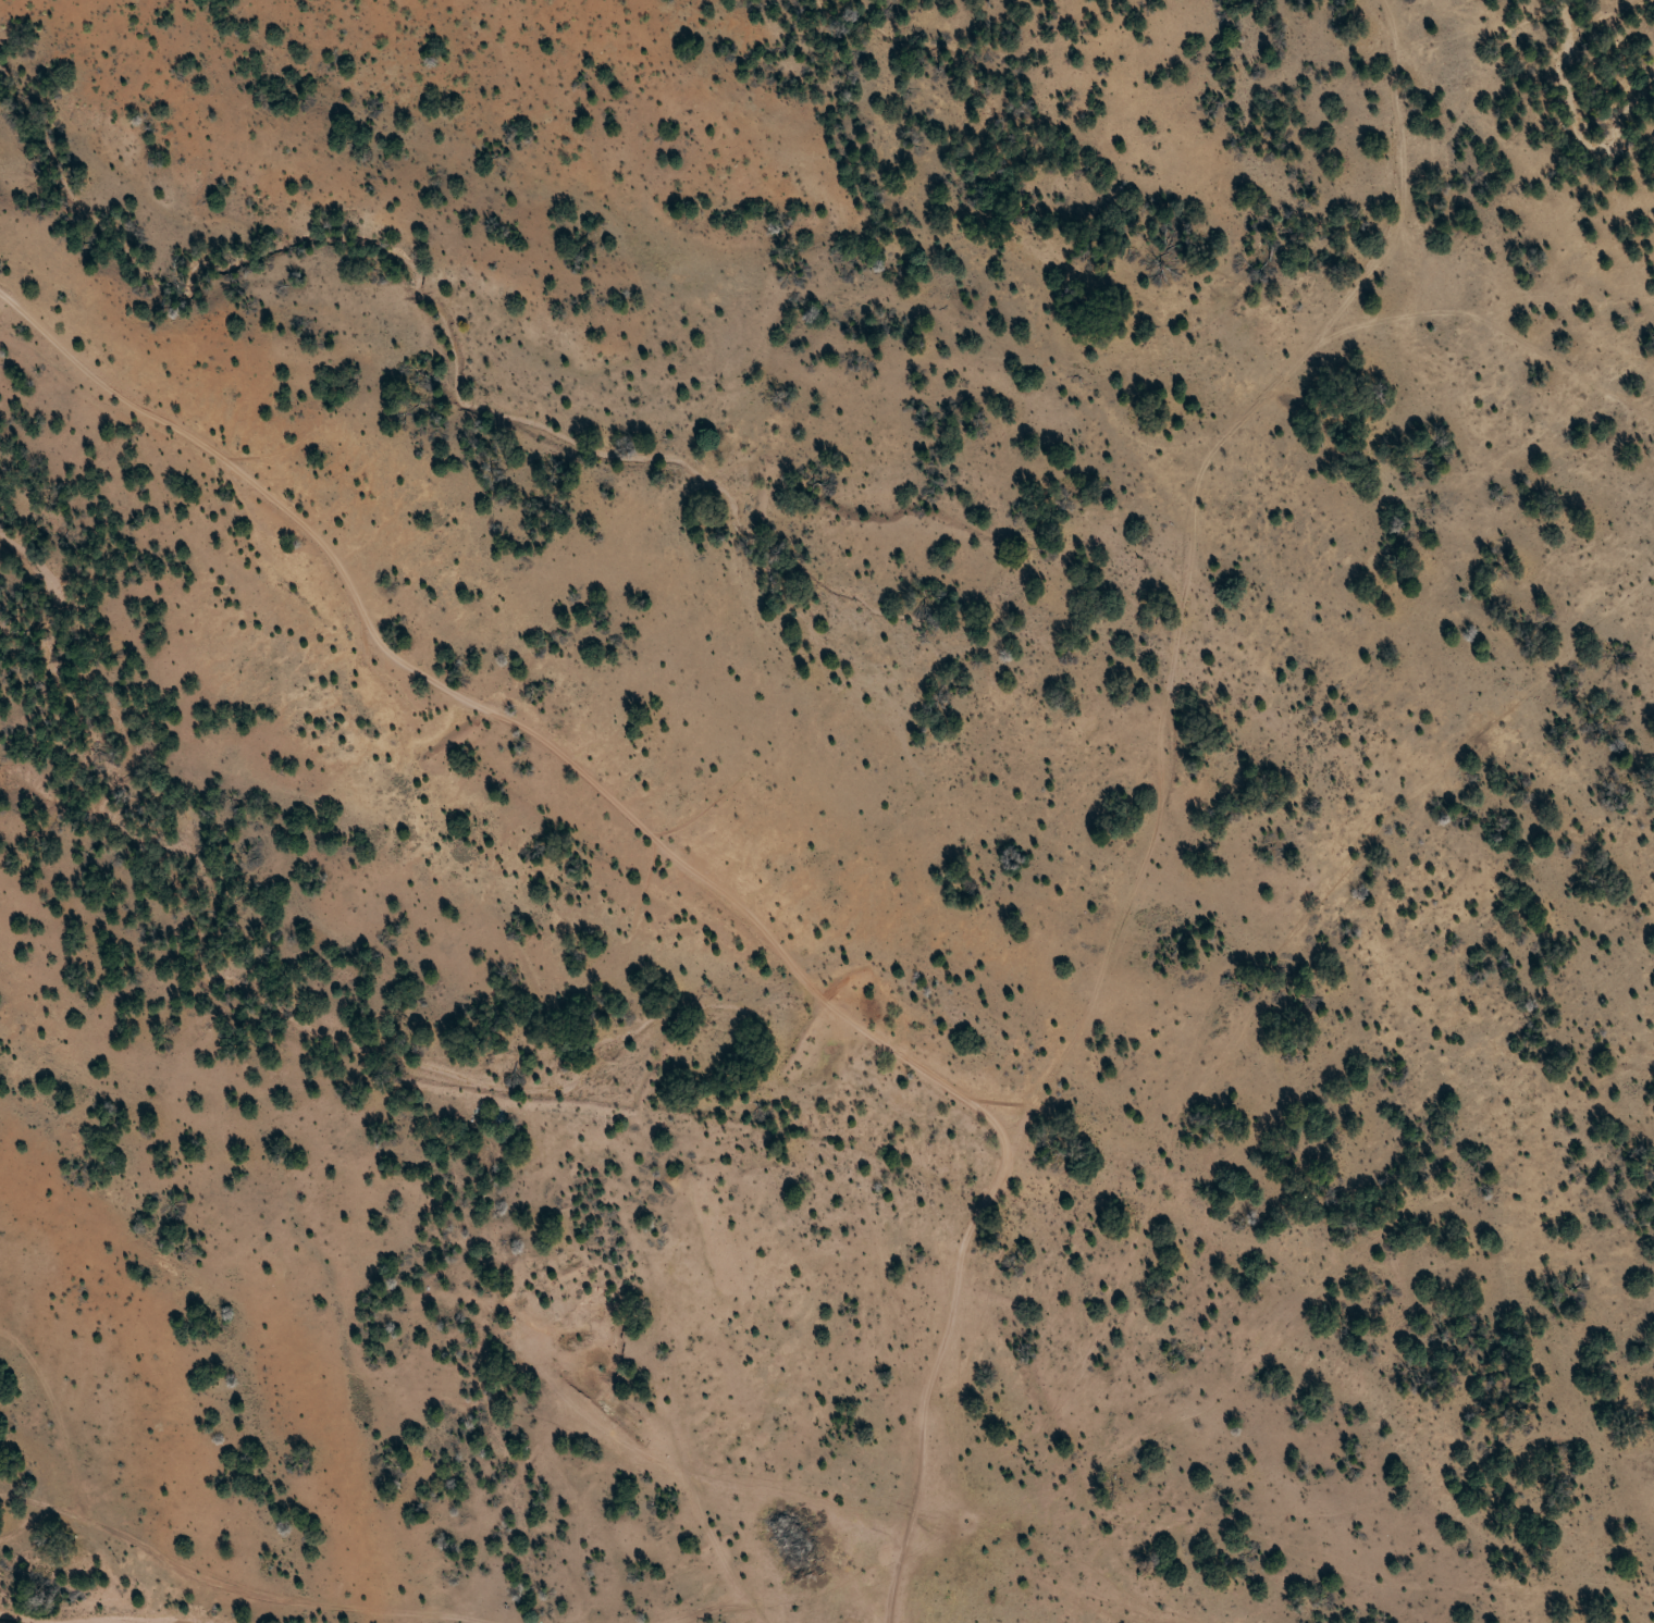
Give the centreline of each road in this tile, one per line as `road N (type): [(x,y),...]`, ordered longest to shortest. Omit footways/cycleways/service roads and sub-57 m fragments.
road 1 (track): [(858,1622),(887,1423),(978,1207),(993,1138),(1026,1105),(1165,781),(1198,495),(1242,404),(1349,290),(1392,203),(1385,0)]
road 2 (track): [(993,1138),(677,910),(81,366),(0,316)]

